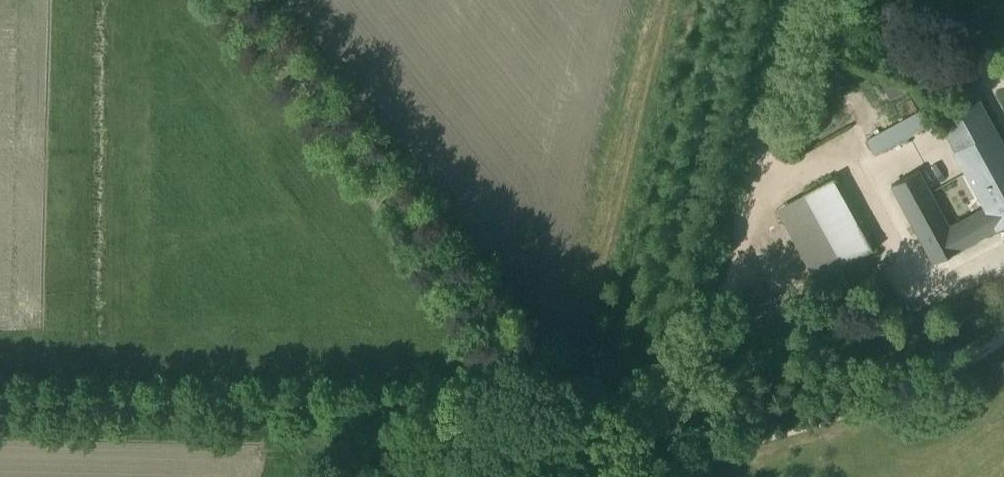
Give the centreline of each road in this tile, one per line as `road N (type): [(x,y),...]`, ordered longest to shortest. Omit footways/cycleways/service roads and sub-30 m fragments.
road 1 (track): [(0,402),(596,417)]
road 2 (track): [(223,0),(570,412)]
road 3 (track): [(646,429),(700,347),(729,283),(761,187),(769,80),(796,0)]
road 4 (track): [(761,187),(836,151),(915,304),(1003,254)]

